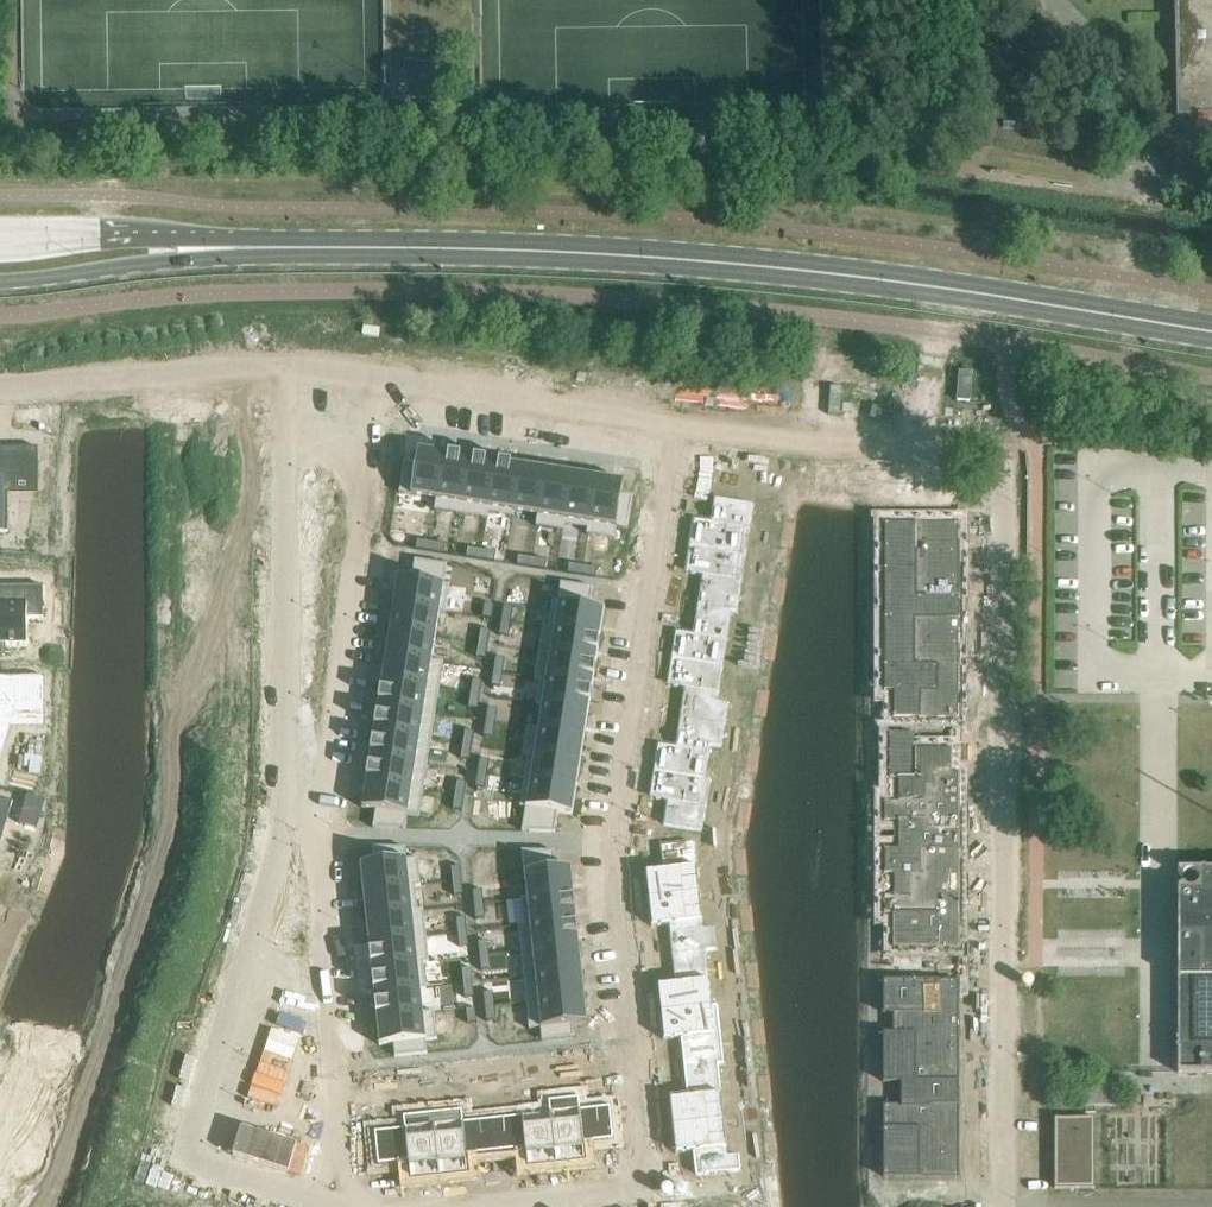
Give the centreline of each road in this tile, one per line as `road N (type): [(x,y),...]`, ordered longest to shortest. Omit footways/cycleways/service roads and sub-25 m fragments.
road 1 (residential): [(1003,1206),(1001,501),(1012,456),(834,447),(681,427)]
road 2 (tertiary): [(1211,332),(887,278),(678,257),(491,246),(215,247)]
road 3 (residential): [(283,365),(285,837),(185,1162),(338,1206)]
road 4 (residential): [(651,1197),(614,841),(681,427)]
road 5 (residential): [(681,427),(283,365)]
road 6 (residential): [(283,365),(0,389)]
road 7 (tertiary): [(0,278),(174,260),(215,247)]
road 8 (tertiary): [(215,247),(168,237),(0,236)]

